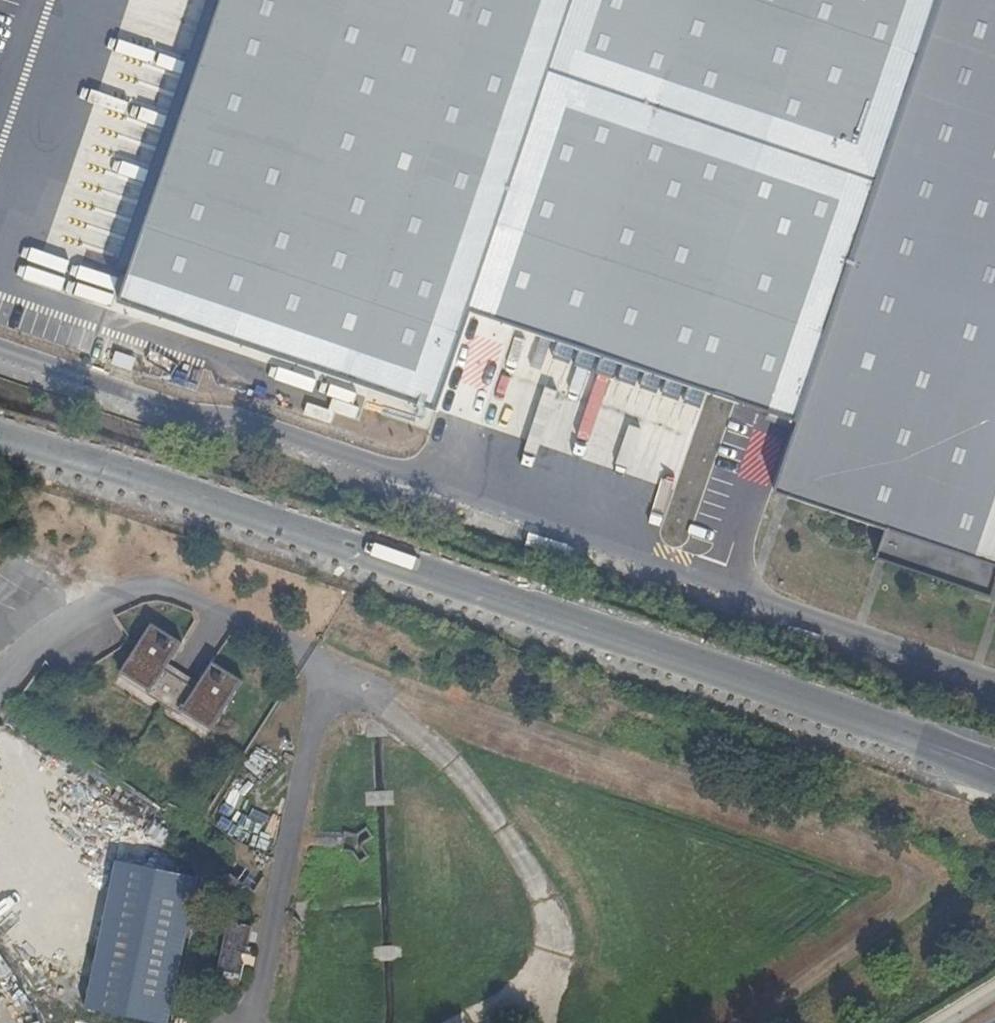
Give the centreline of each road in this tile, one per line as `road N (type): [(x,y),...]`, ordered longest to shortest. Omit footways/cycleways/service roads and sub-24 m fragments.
road 1 (unclassified): [(0,440),(994,771)]

